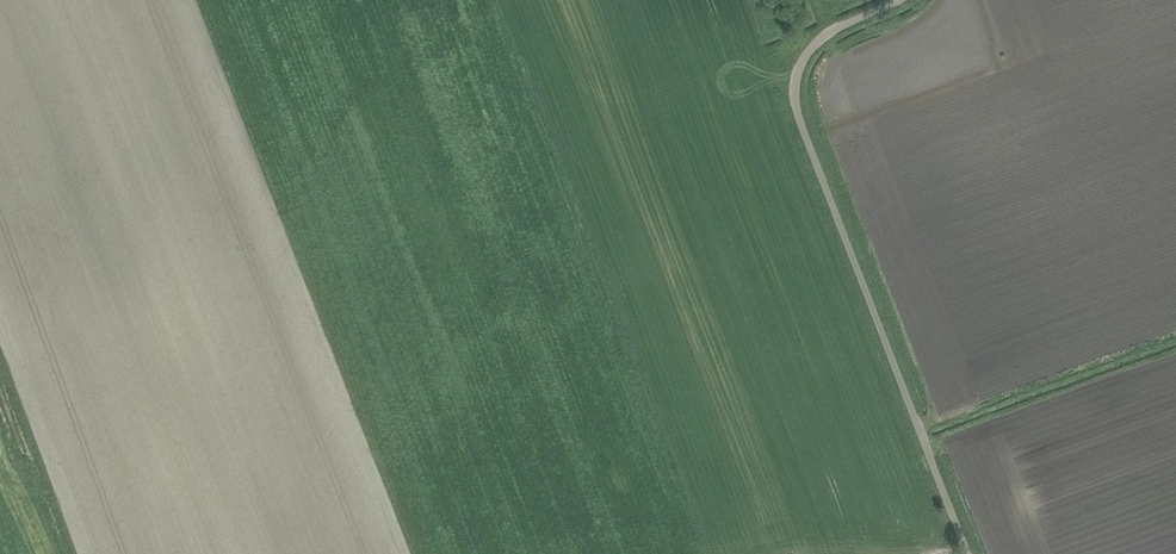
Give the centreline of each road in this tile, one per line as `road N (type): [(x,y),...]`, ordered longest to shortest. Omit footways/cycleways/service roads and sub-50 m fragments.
road 1 (unclassified): [(965,553),(794,97),(811,49),(903,0)]

